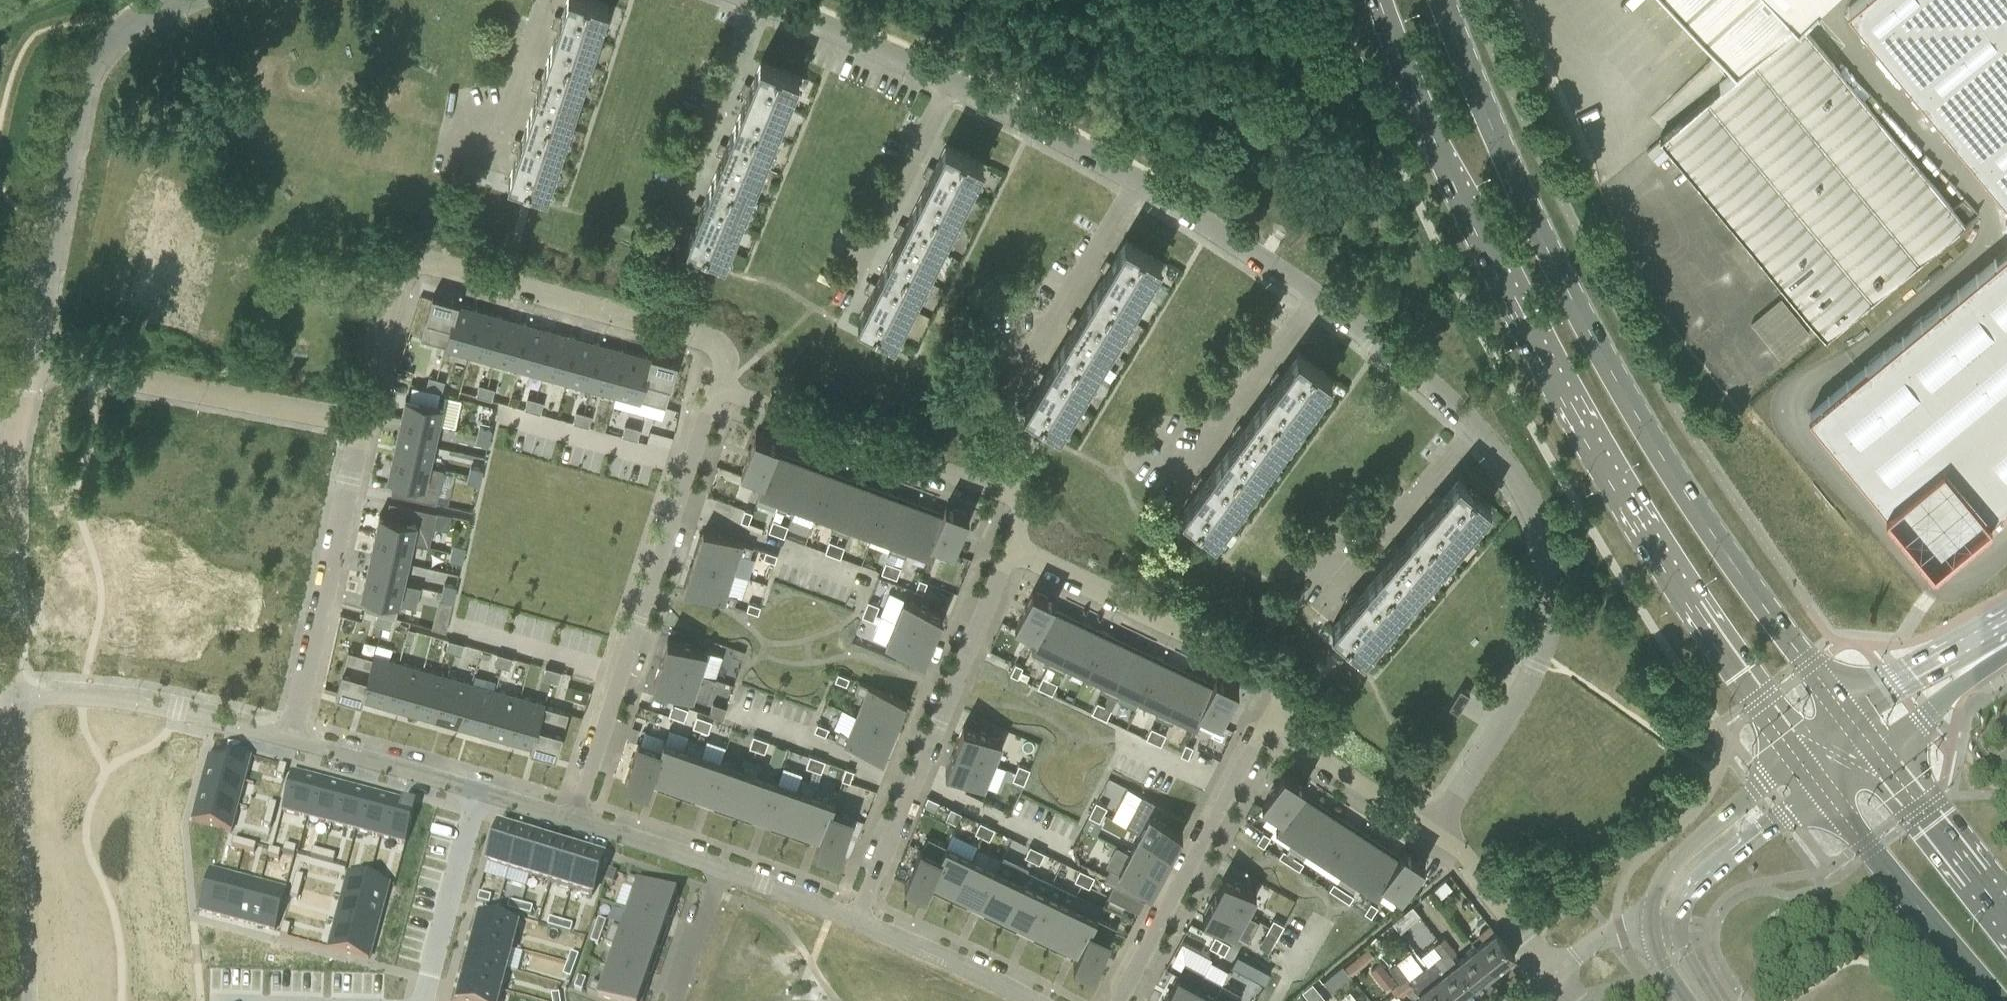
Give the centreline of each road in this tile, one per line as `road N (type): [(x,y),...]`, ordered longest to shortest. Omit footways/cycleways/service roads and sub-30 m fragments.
road 1 (residential): [(760,0),(951,82),(1138,182),(1317,297),(1475,427),(1539,522),(1551,569),(1550,618),(1536,665),(1435,835)]
road 2 (secondary): [(1383,0),(1475,221),(1604,463),(1803,759)]
road 3 (secondary): [(1852,721),(1649,439),(1521,200),(1443,0)]
road 4 (residential): [(716,387),(726,348),(401,255),(360,423)]
road 5 (residential): [(573,822),(716,387)]
road 6 (residential): [(31,360),(83,87),(125,26),(176,0)]
road 7 (residential): [(1011,550),(858,921)]
road 8 (residential): [(1011,550),(1015,501),(716,387)]
road 9 (residential): [(1266,723),(1276,677),(1011,550)]
road 10 (residential): [(360,423),(31,360)]
road 11 (residential): [(31,360),(12,456),(11,693)]
road 12 (residential): [(293,738),(360,423)]
road 13 (residential): [(1120,1000),(1266,723)]
road 14 (residential): [(20,1000),(11,693)]
road 15 (residential): [(293,738),(131,701),(11,693)]
road 16 (secondary): [(1823,789),(1998,1000)]
road 17 (tertiary): [(1803,759),(1679,861),(1654,899),(1650,925)]
road 18 (residential): [(478,794),(425,1000)]
road 19 (secondary): [(2006,917),(1875,751)]
road 20 (residential): [(1435,835),(1266,723)]
road 21 (tertiary): [(1676,919),(1697,883),(1823,789)]
road 22 (residential): [(478,794),(293,738)]
road 23 (residential): [(1030,1000),(858,921)]
road 24 (tertiary): [(2006,621),(1913,674),(1852,721)]
road 25 (residential): [(1555,971),(1435,835)]
road 26 (tertiary): [(1875,751),(2006,655)]
road 27 (residential): [(723,870),(573,822)]
road 28 (residential): [(858,921),(723,870)]
road 29 (residential): [(723,870),(678,1000)]

